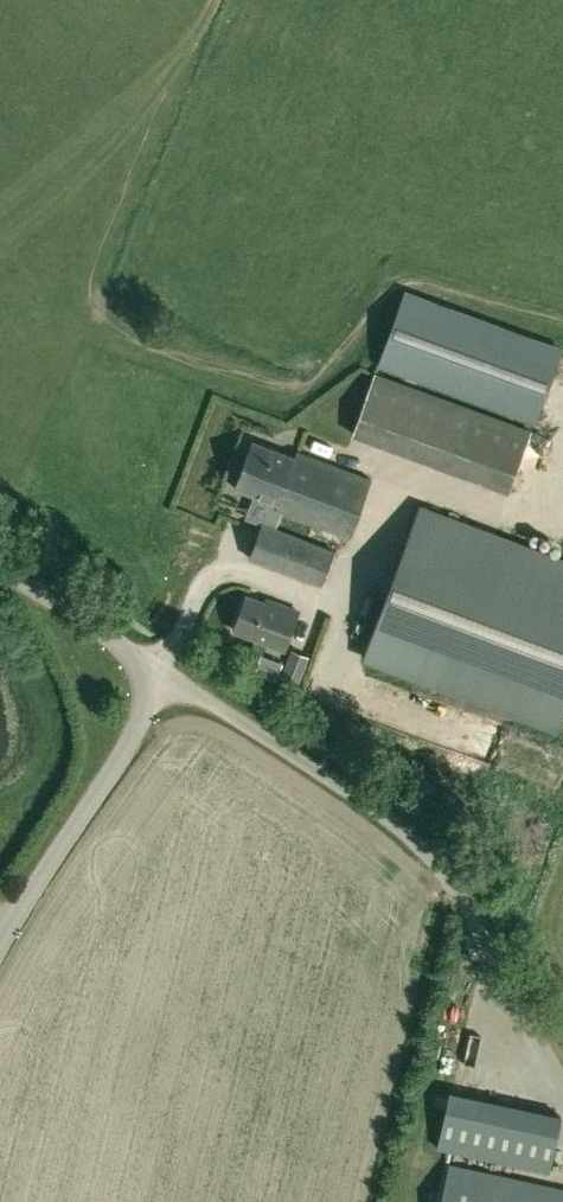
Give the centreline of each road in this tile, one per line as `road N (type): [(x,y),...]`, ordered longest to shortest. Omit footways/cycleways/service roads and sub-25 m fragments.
road 1 (unclassified): [(0,953),(141,717),(147,676),(128,650),(0,574)]

